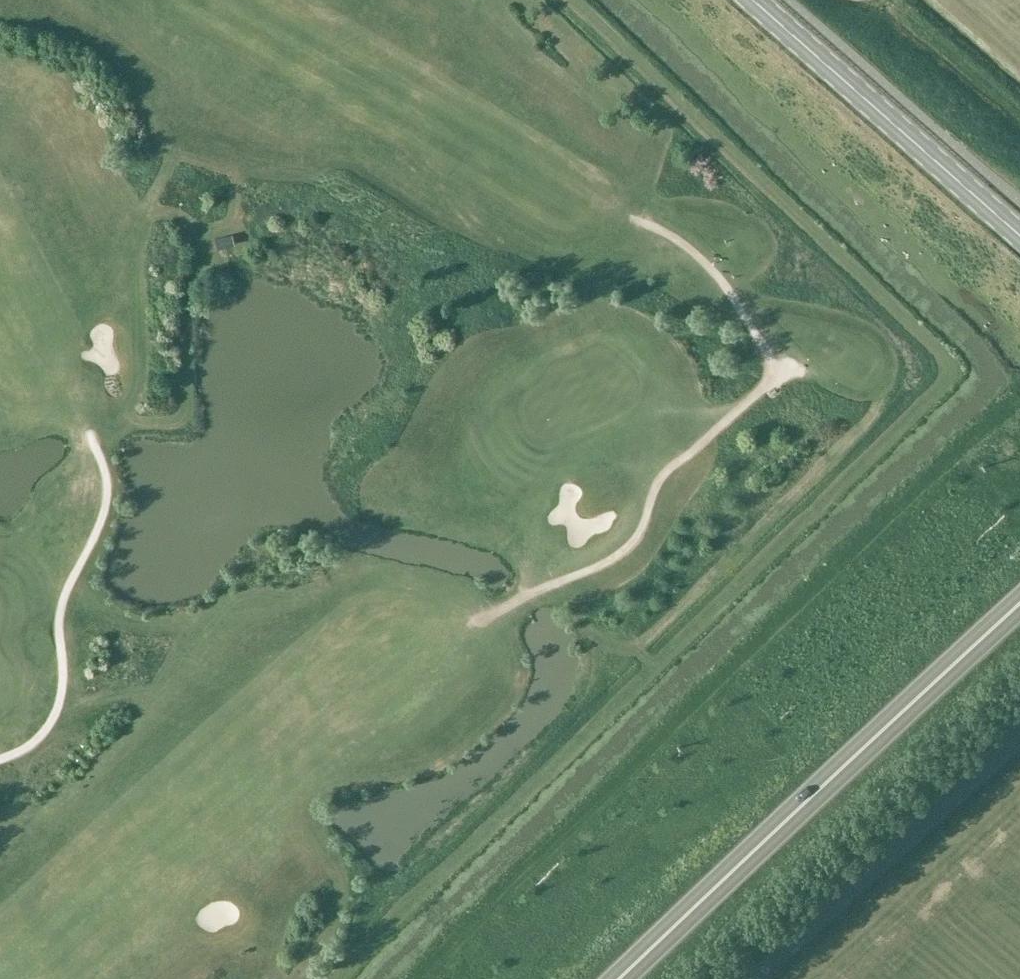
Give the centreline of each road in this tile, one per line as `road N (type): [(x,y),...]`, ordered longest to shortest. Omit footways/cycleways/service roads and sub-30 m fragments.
road 1 (trunk): [(628,978),(1019,609)]
road 2 (tertiary): [(1019,235),(755,0)]

